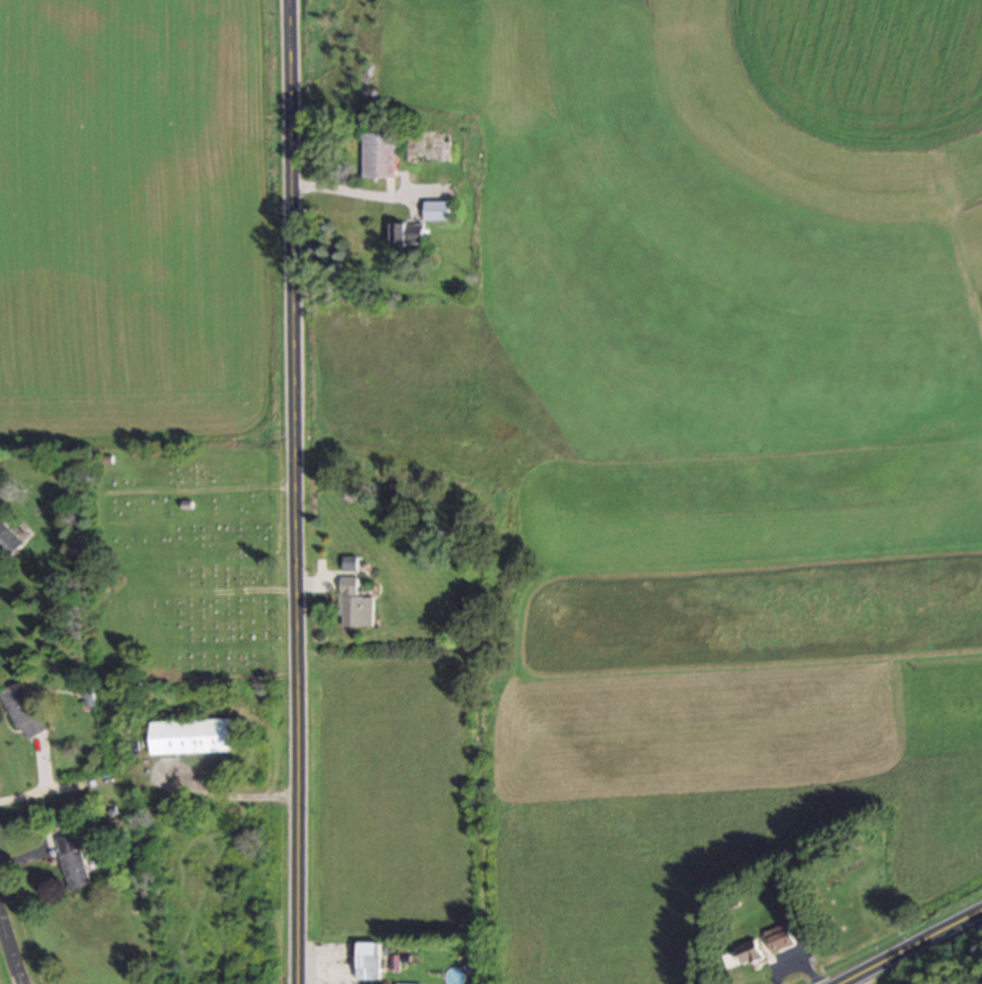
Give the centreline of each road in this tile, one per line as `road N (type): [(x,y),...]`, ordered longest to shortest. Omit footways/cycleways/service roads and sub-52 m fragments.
road 1 (secondary): [(290,0),(299,983)]
road 2 (tertiary): [(857,983),(981,919)]

